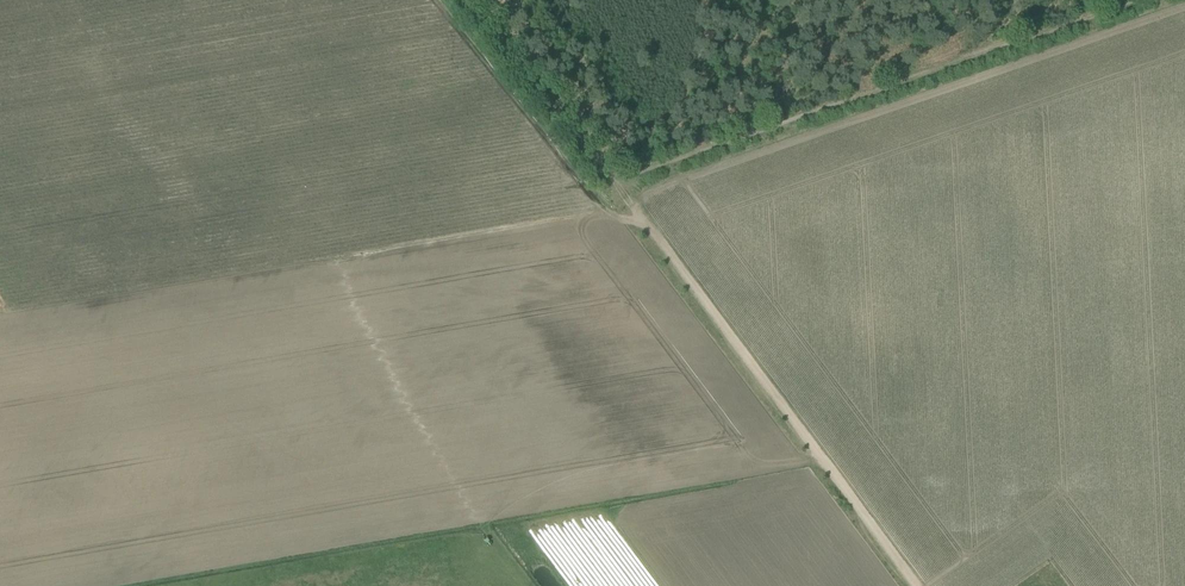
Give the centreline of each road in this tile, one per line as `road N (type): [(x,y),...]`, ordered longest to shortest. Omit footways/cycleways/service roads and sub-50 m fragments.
road 1 (track): [(1158,0),(611,178)]
road 2 (track): [(918,585),(611,178)]
road 3 (track): [(611,178),(468,0)]

